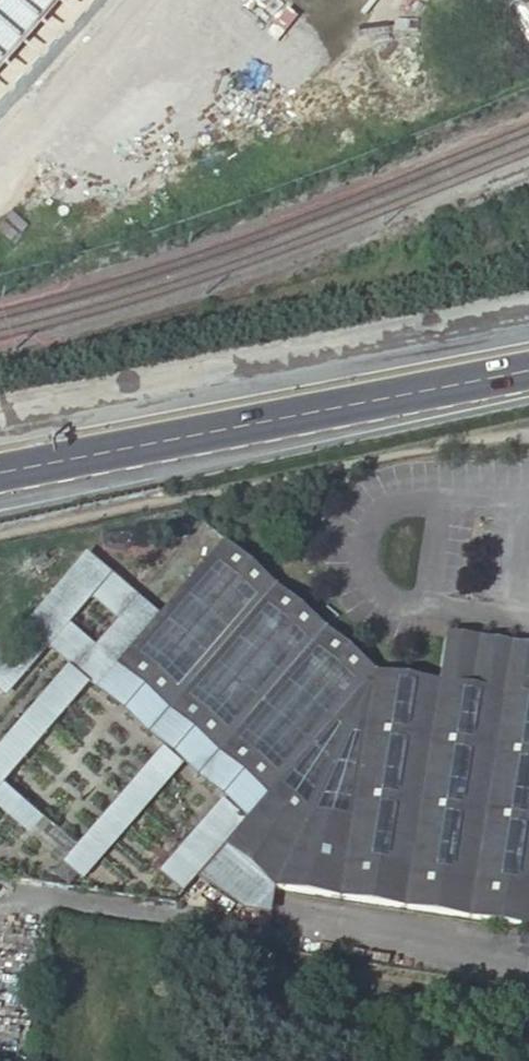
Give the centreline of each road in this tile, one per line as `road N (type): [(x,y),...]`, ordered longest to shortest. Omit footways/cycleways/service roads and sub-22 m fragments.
road 1 (trunk): [(0,478),(528,374)]

